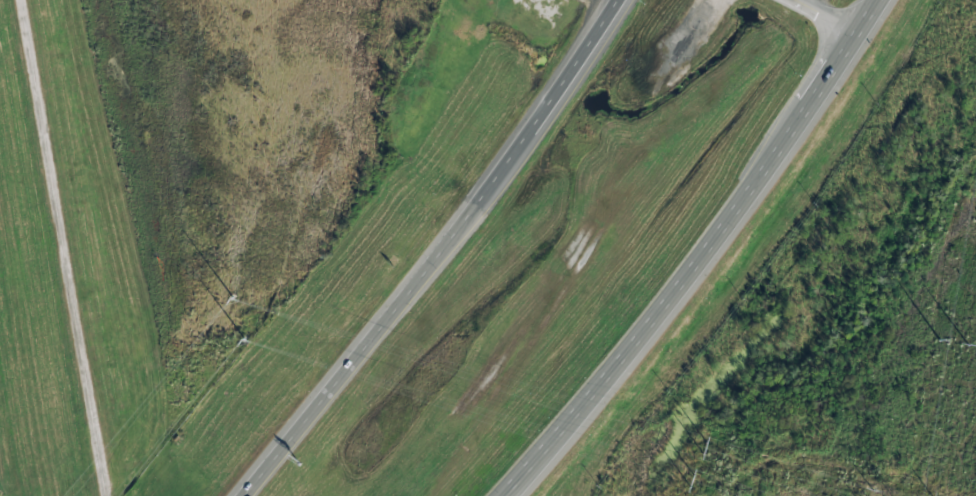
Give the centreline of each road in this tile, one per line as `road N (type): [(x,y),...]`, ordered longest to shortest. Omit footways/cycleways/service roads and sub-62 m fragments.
road 1 (motorway): [(617,0),(541,118),(244,495)]
road 2 (motorway): [(515,495),(705,263),(857,39)]
road 3 (residential): [(106,495),(21,0)]

